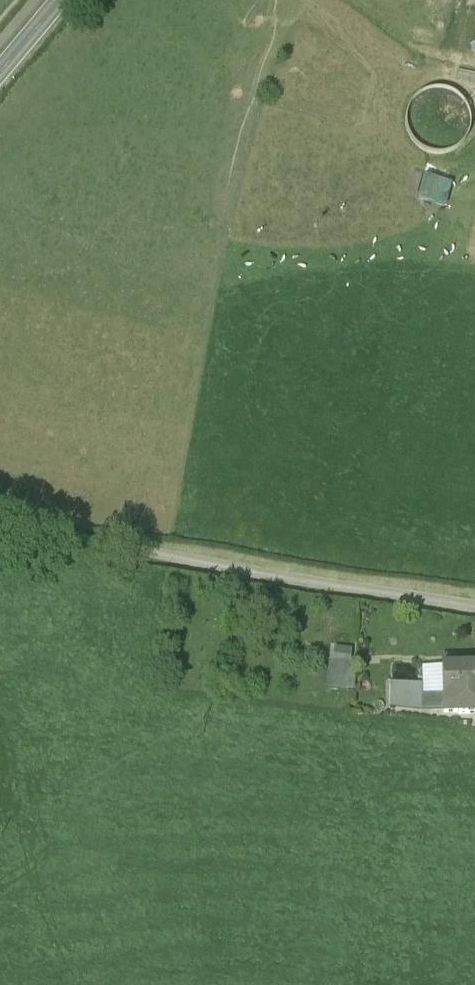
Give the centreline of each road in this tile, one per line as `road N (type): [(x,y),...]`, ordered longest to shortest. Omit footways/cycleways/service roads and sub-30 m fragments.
road 1 (unclassified): [(474,604),(0,531)]

